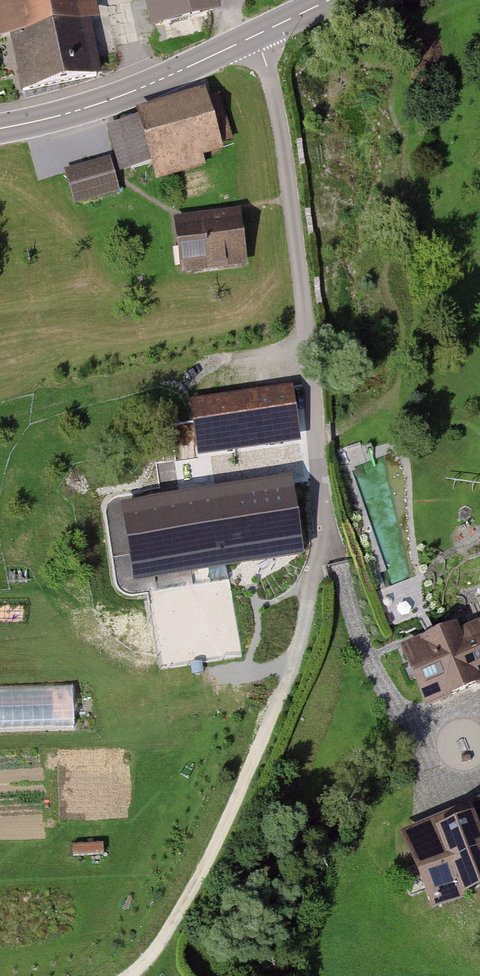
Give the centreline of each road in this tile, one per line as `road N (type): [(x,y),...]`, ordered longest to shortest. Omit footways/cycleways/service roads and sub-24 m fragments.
road 1 (track): [(324,524),(281,694),(205,867),(168,933),(127,975)]
road 2 (residential): [(263,35),(324,524)]
road 3 (tertiary): [(0,118),(121,95),(263,35)]

